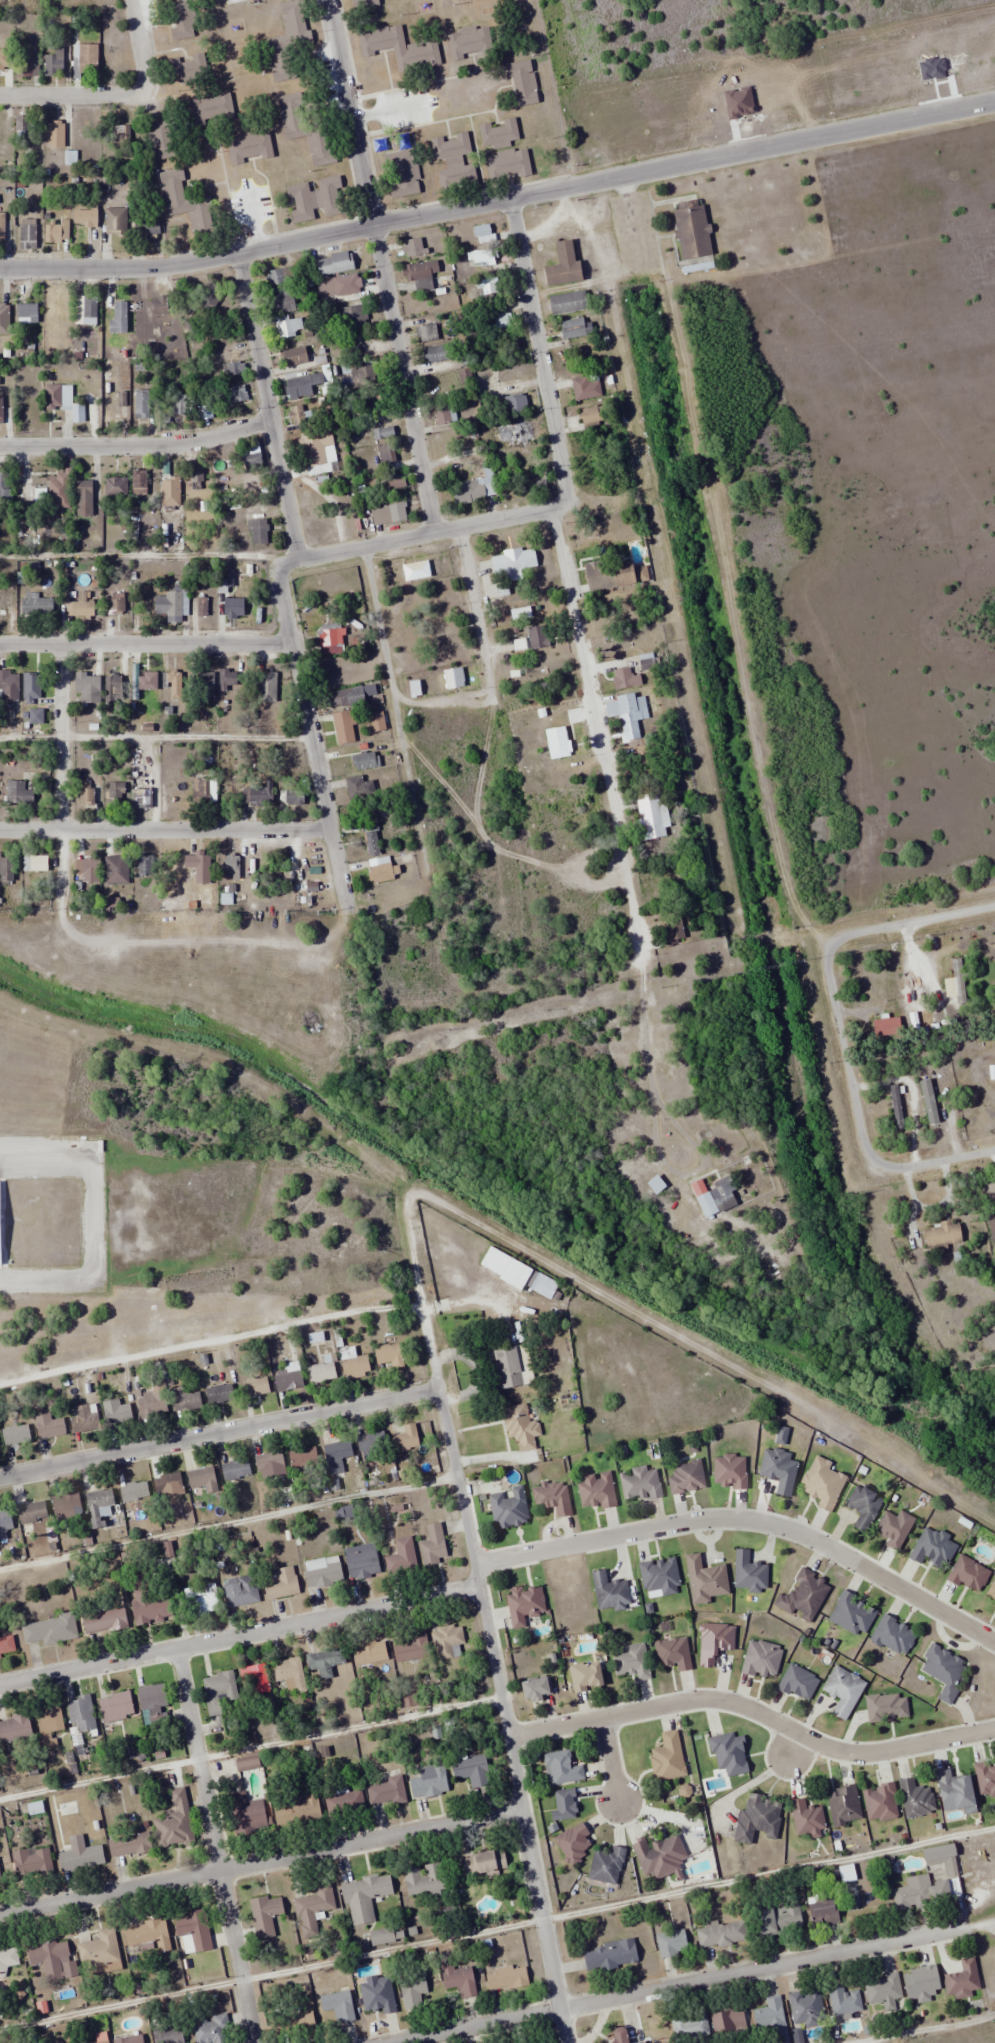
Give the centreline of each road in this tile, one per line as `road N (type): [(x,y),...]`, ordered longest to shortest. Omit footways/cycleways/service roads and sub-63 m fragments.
road 1 (tertiary): [(994,102),(180,265),(0,269)]
road 2 (residential): [(643,968),(550,510),(565,490),(507,200)]
road 3 (residential): [(346,913),(276,574),(296,560),(236,253)]
road 4 (residential): [(566,2042),(437,1389)]
road 5 (residential): [(394,2042),(965,1928)]
road 6 (residential): [(994,1643),(798,1532),(745,1519),(475,1564)]
road 7 (residential): [(433,533),(325,0)]
road 8 (residential): [(0,1917),(521,1809)]
road 9 (residential): [(508,1737),(694,1700),(741,1706),(857,1755),(994,1730)]
road 10 (residential): [(0,1685),(479,1587)]
road 11 (residential): [(437,1389),(0,1477)]
road 12 (residential): [(175,1649),(254,2042)]
road 13 (residential): [(427,873),(363,546)]
road 14 (residential): [(328,829),(0,830)]
road 15 (residential): [(288,644),(0,643)]
road 16 (residential): [(845,1054),(827,966),(840,938),(994,906)]
road 17 (residential): [(269,418),(189,445),(0,448)]
road 18 (residential): [(296,560),(550,510)]
road 19 (residential): [(994,1150),(907,1167),(879,1163),(863,1143),(845,1054)]
road 20 (residential): [(62,829),(61,643)]
road 21 (residential): [(457,528),(492,704)]
road 22 (residential): [(141,91),(0,96)]

